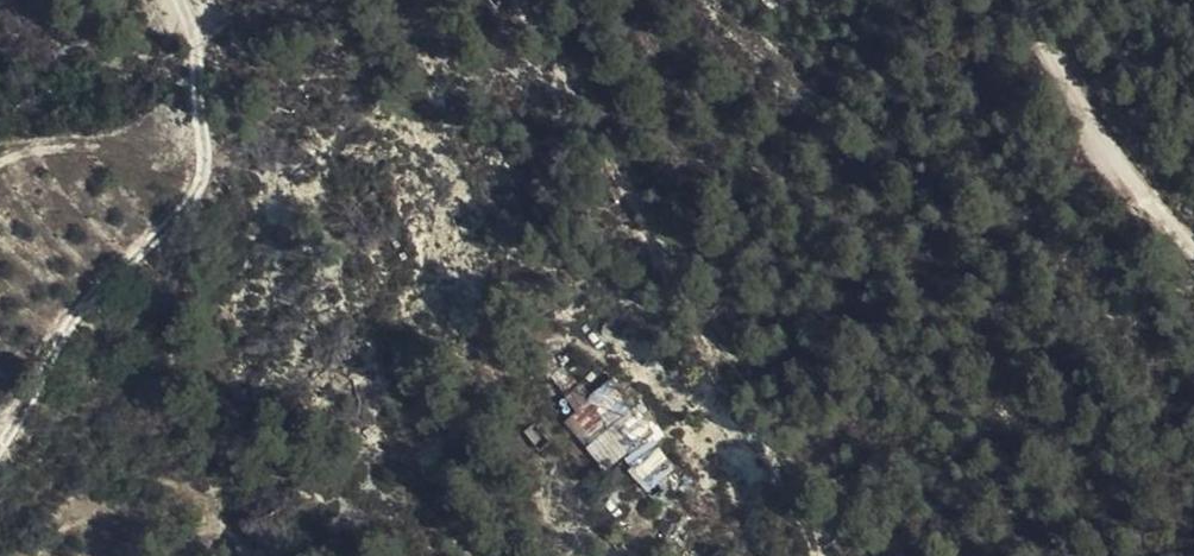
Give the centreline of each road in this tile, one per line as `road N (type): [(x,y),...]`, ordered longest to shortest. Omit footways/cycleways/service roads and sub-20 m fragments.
road 1 (track): [(174,0),(194,64),(194,195),(94,290),(0,446)]
road 2 (track): [(1193,251),(1123,179),(1018,0)]

